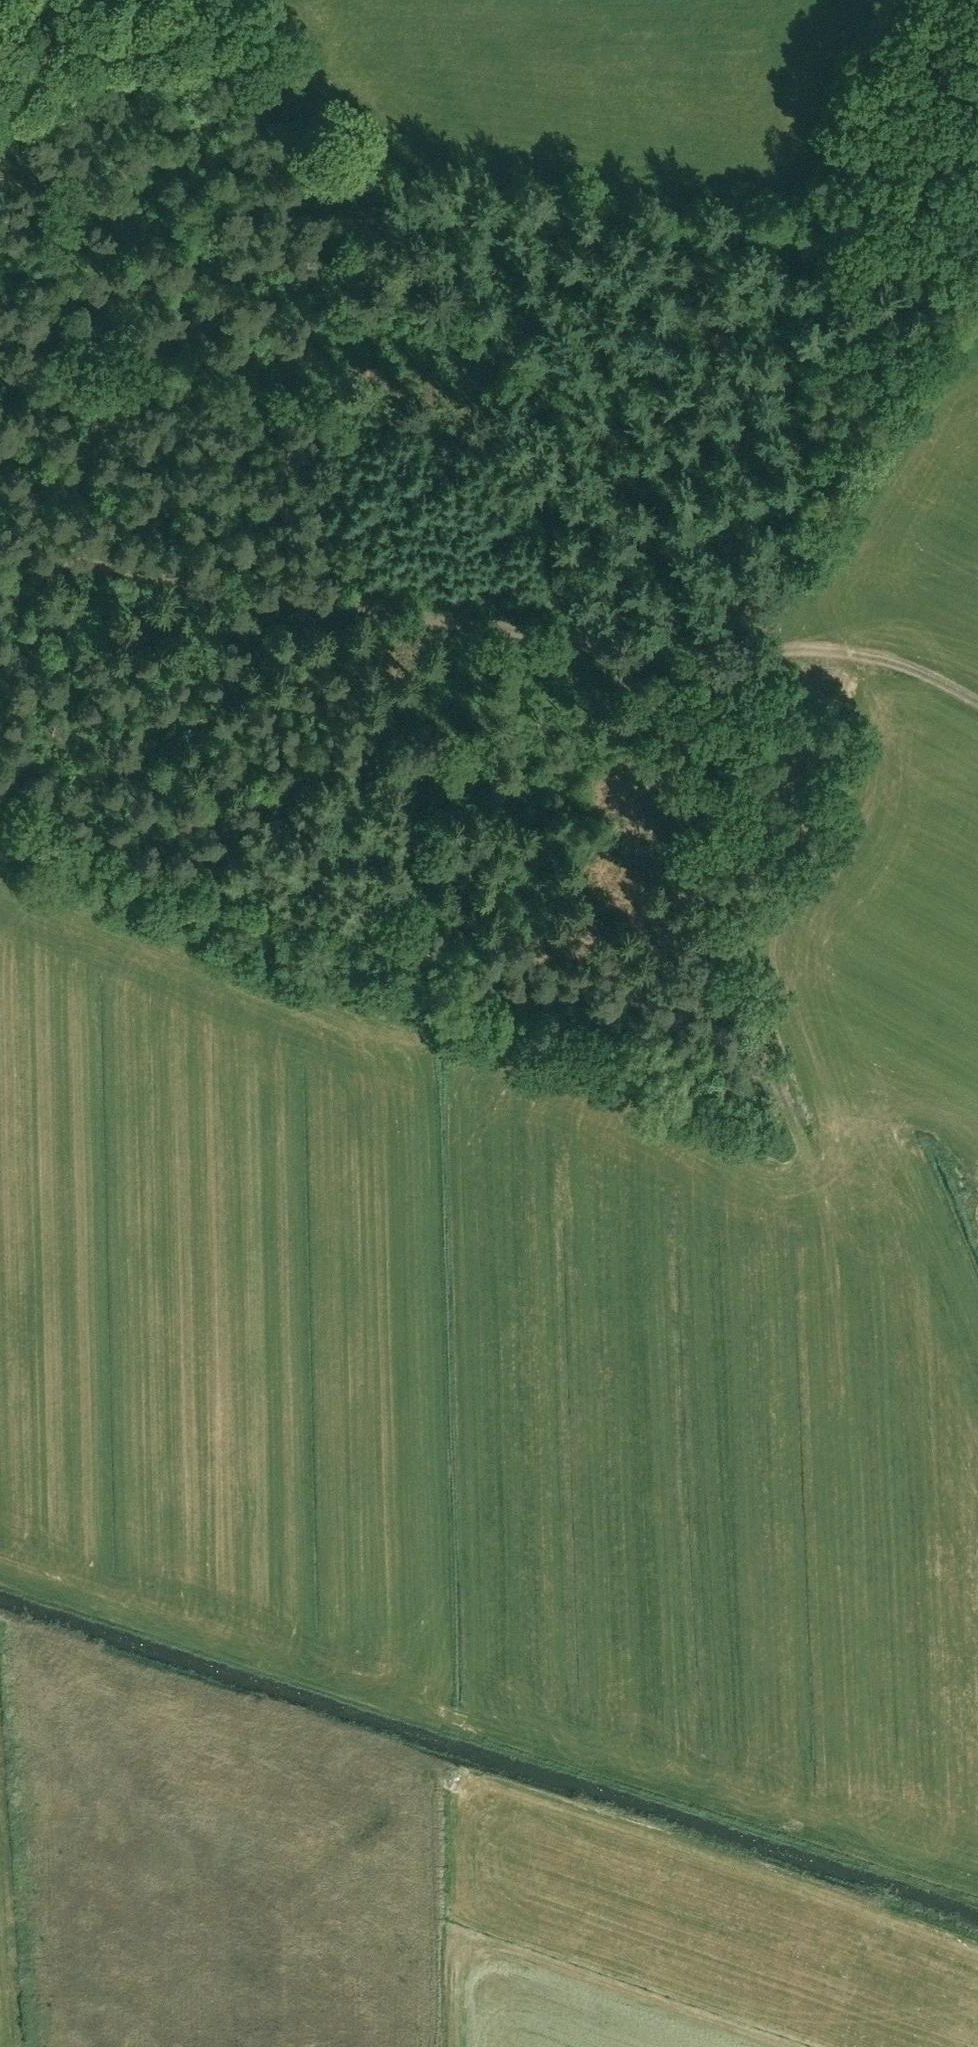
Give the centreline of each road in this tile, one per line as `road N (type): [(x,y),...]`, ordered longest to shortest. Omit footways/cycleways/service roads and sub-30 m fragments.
road 1 (track): [(607,637),(371,146),(248,0)]
road 2 (track): [(607,637),(0,555)]
road 3 (track): [(788,1114),(607,637)]
road 4 (track): [(607,637),(916,659),(977,695)]

